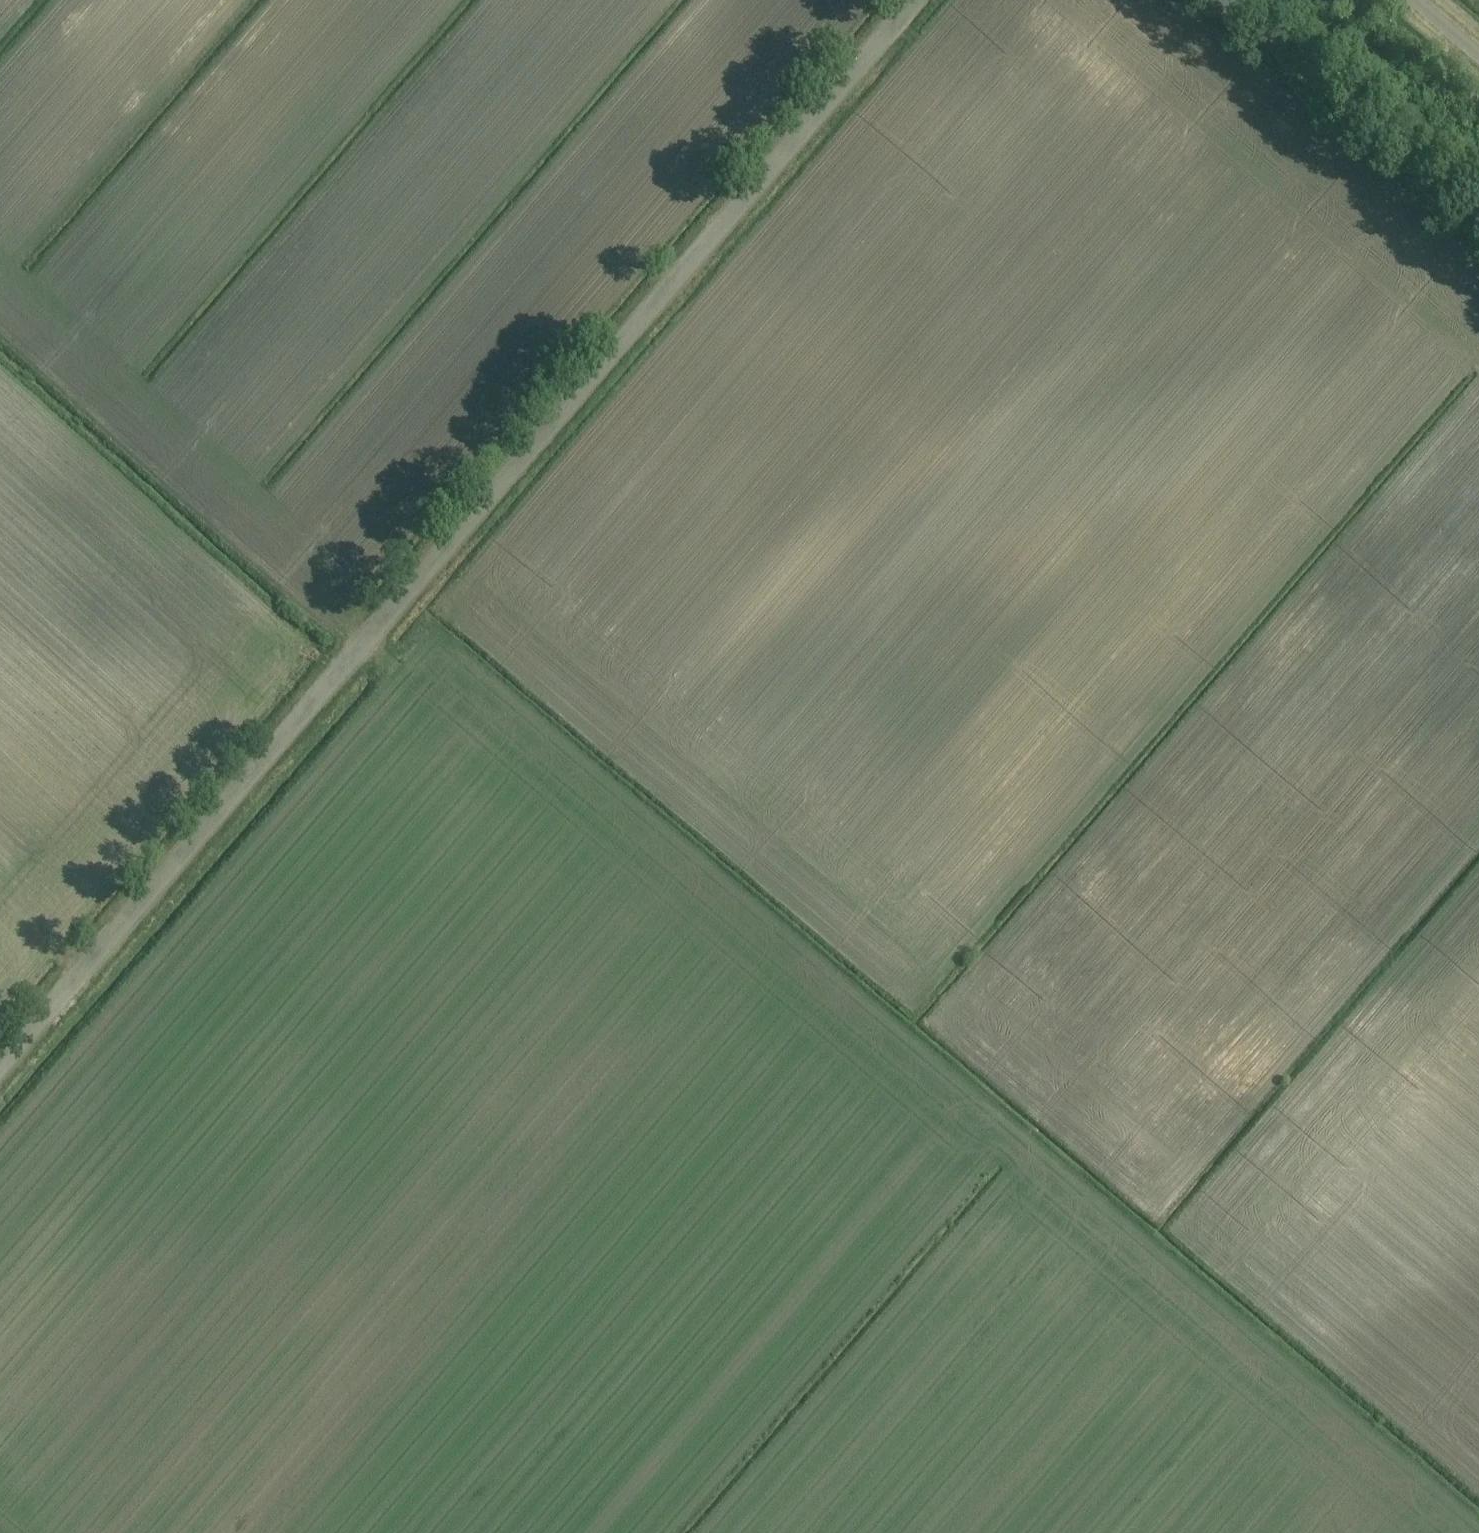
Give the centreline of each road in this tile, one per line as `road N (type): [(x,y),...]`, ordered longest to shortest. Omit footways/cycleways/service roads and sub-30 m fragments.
road 1 (tertiary): [(0,1072),(918,0)]
road 2 (unclassified): [(1478,221),(1220,0)]

